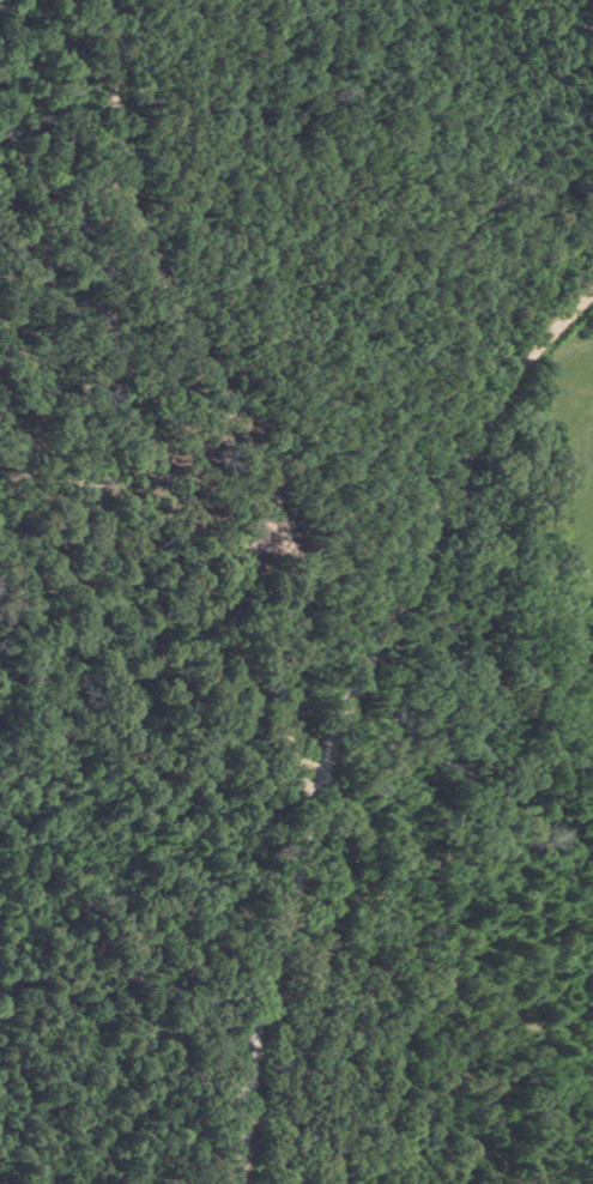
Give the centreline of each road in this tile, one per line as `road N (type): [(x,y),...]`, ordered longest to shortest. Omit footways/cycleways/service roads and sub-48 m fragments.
road 1 (residential): [(244,1183),(256,1038),(341,737),(488,411),(510,373),(592,286)]
road 2 (residential): [(111,0),(144,222),(177,303),(266,452),(301,555),(295,706),(307,747),(332,780)]

